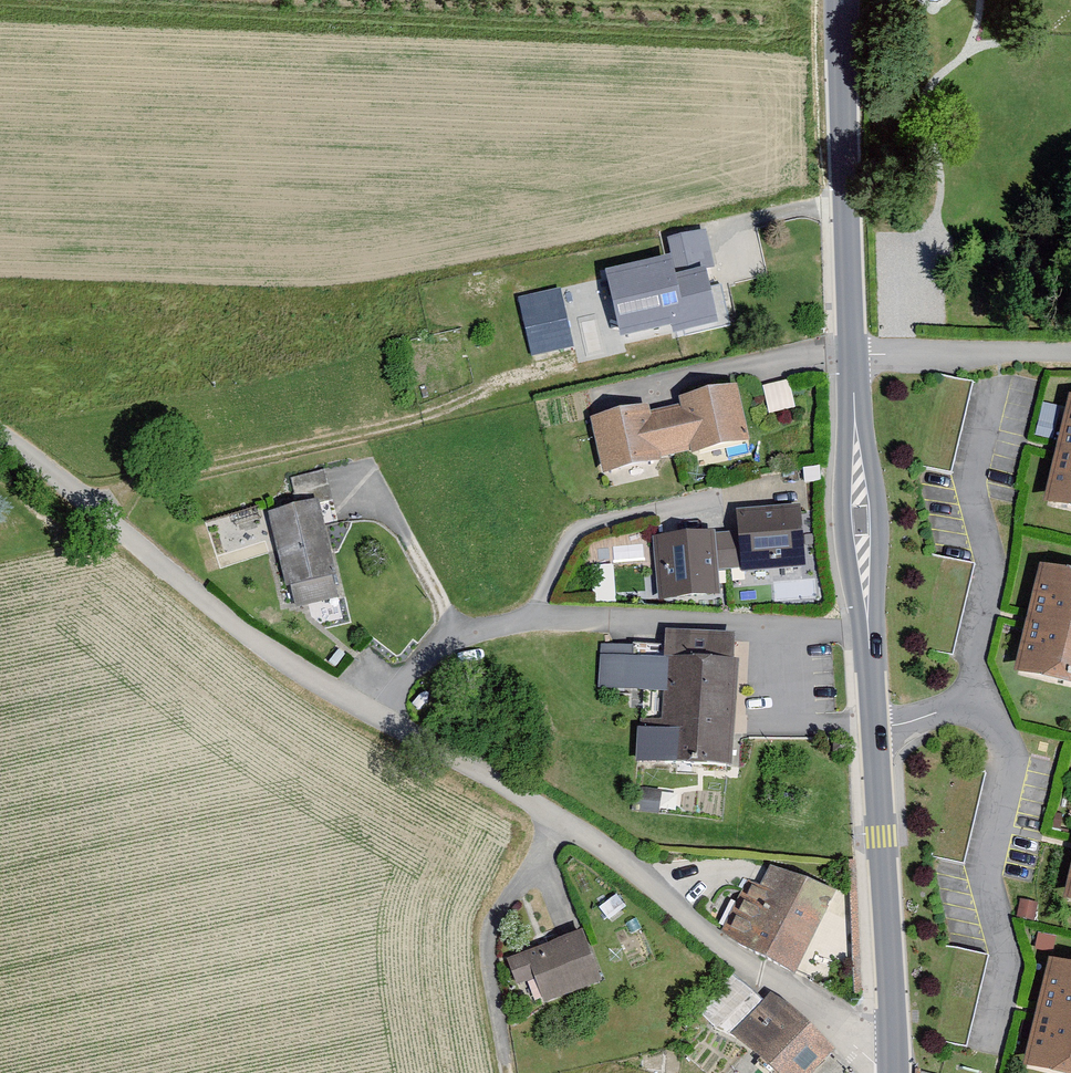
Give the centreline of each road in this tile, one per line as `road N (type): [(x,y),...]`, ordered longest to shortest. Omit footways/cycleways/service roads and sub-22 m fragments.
road 1 (secondary): [(893,1068),(853,353)]
road 2 (residential): [(89,494),(314,696),(563,822)]
road 3 (residential): [(539,368),(413,423),(89,494)]
road 4 (residential): [(563,822),(893,1068)]
road 5 (secondary): [(853,353),(844,0)]
road 6 (residential): [(508,1072),(486,943),(563,822)]
road 7 (residential): [(853,353),(1070,358)]

